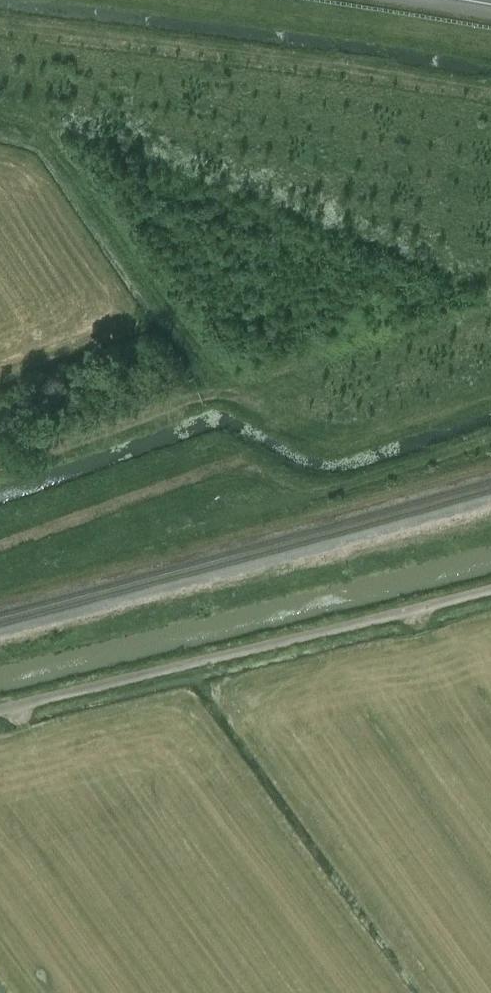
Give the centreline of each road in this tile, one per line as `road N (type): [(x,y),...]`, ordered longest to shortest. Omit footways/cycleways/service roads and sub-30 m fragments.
road 1 (unclassified): [(0,713),(490,587)]

